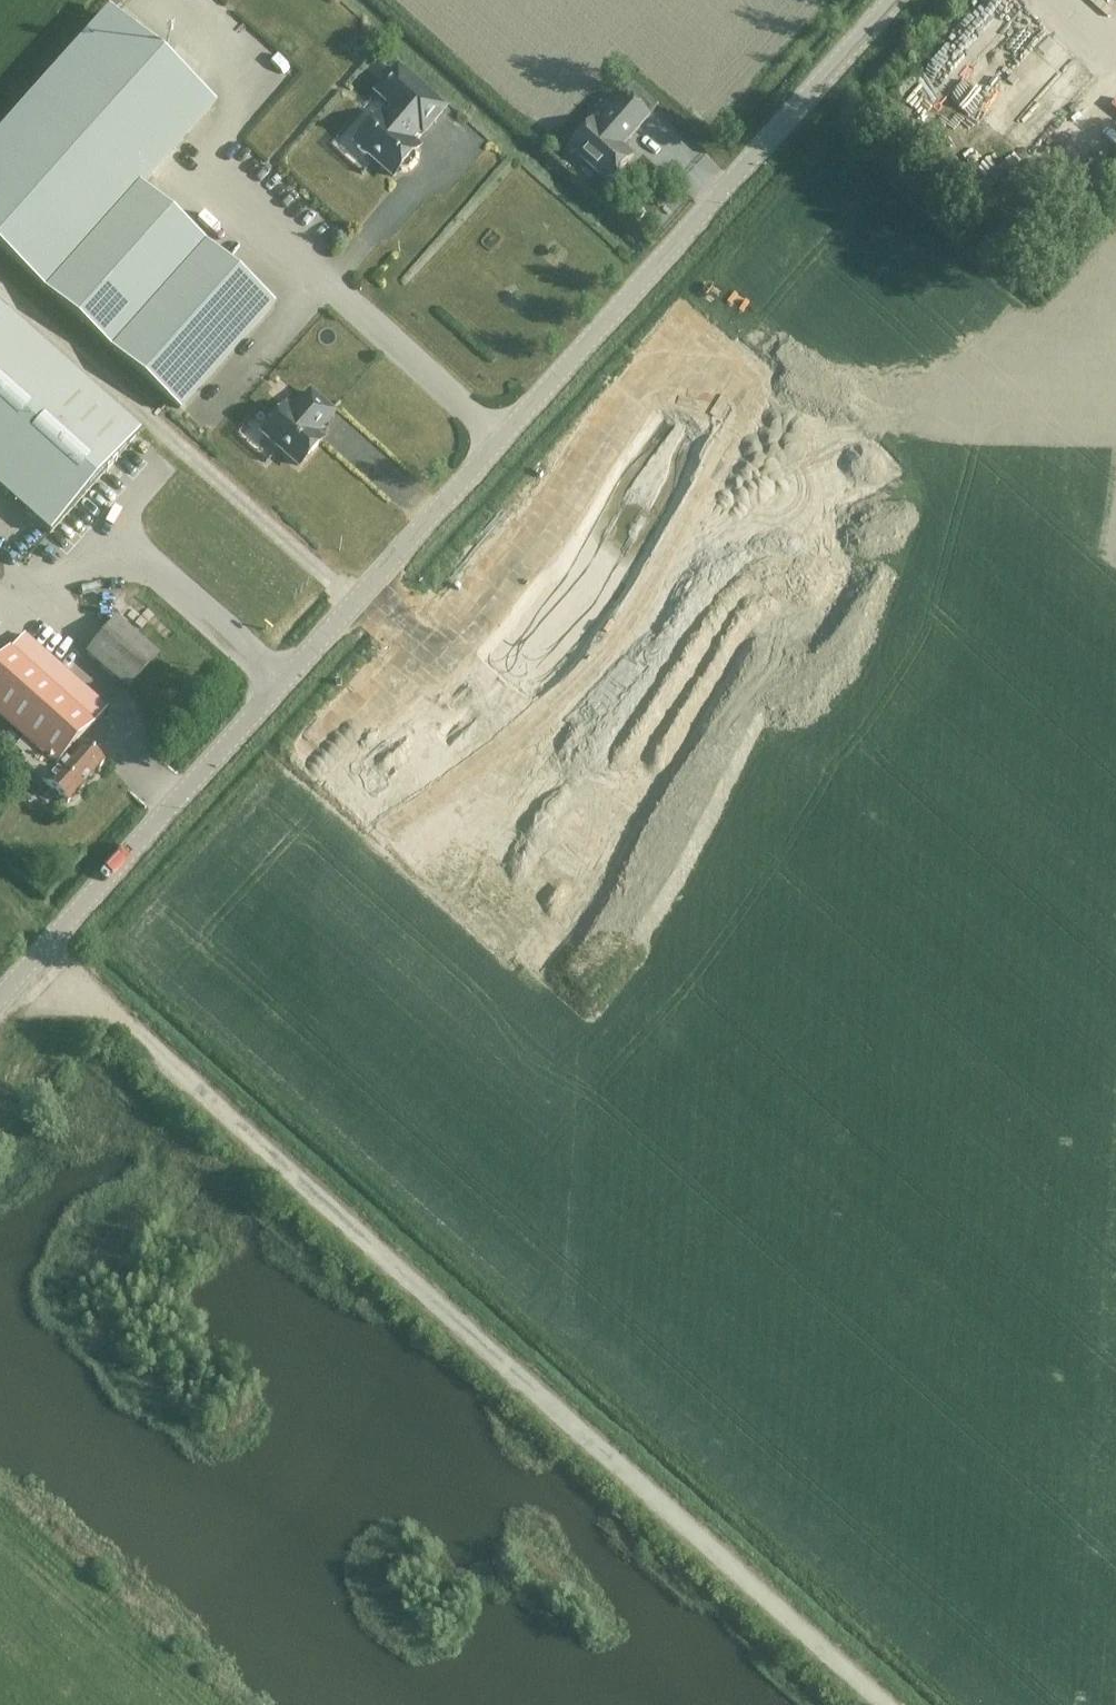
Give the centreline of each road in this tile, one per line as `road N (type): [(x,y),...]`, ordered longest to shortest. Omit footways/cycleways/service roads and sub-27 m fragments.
road 1 (unclassified): [(0,1003),(894,0)]

